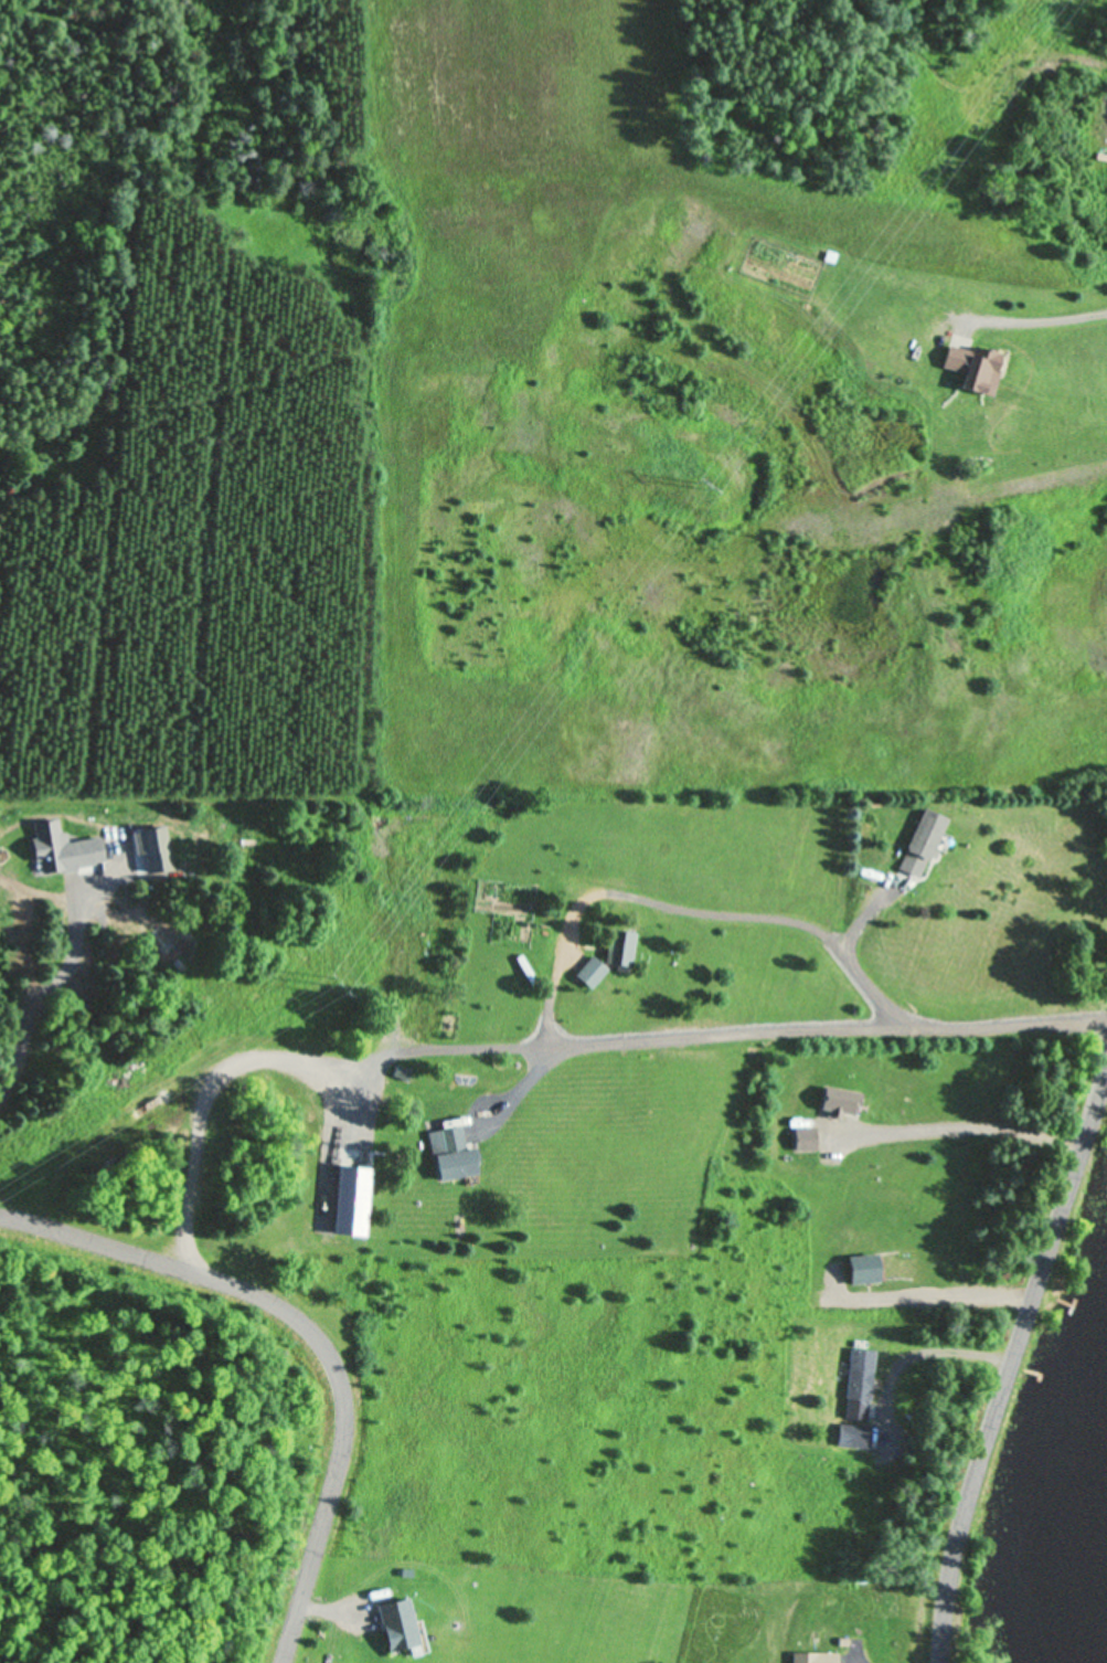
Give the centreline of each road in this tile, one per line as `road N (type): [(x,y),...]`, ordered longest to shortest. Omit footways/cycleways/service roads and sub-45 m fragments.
road 1 (residential): [(0,1214),(274,1305),(320,1341),(342,1396),(338,1460),(280,1662)]
road 2 (residential): [(937,1662),(946,1550),(1106,1036)]

